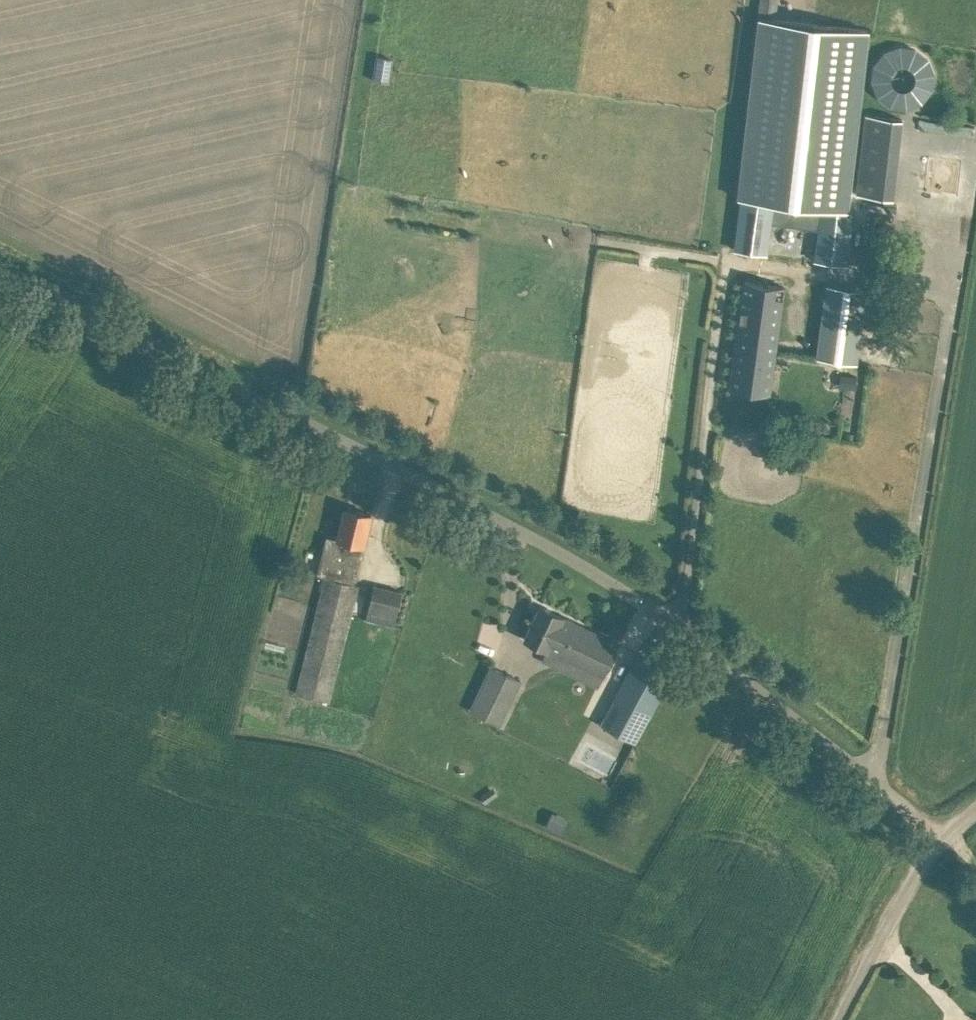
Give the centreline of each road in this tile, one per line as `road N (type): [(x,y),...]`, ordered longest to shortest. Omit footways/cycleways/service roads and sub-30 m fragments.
road 1 (unclassified): [(937,827),(619,572),(0,252)]
road 2 (unclassified): [(838,1019),(937,827)]

